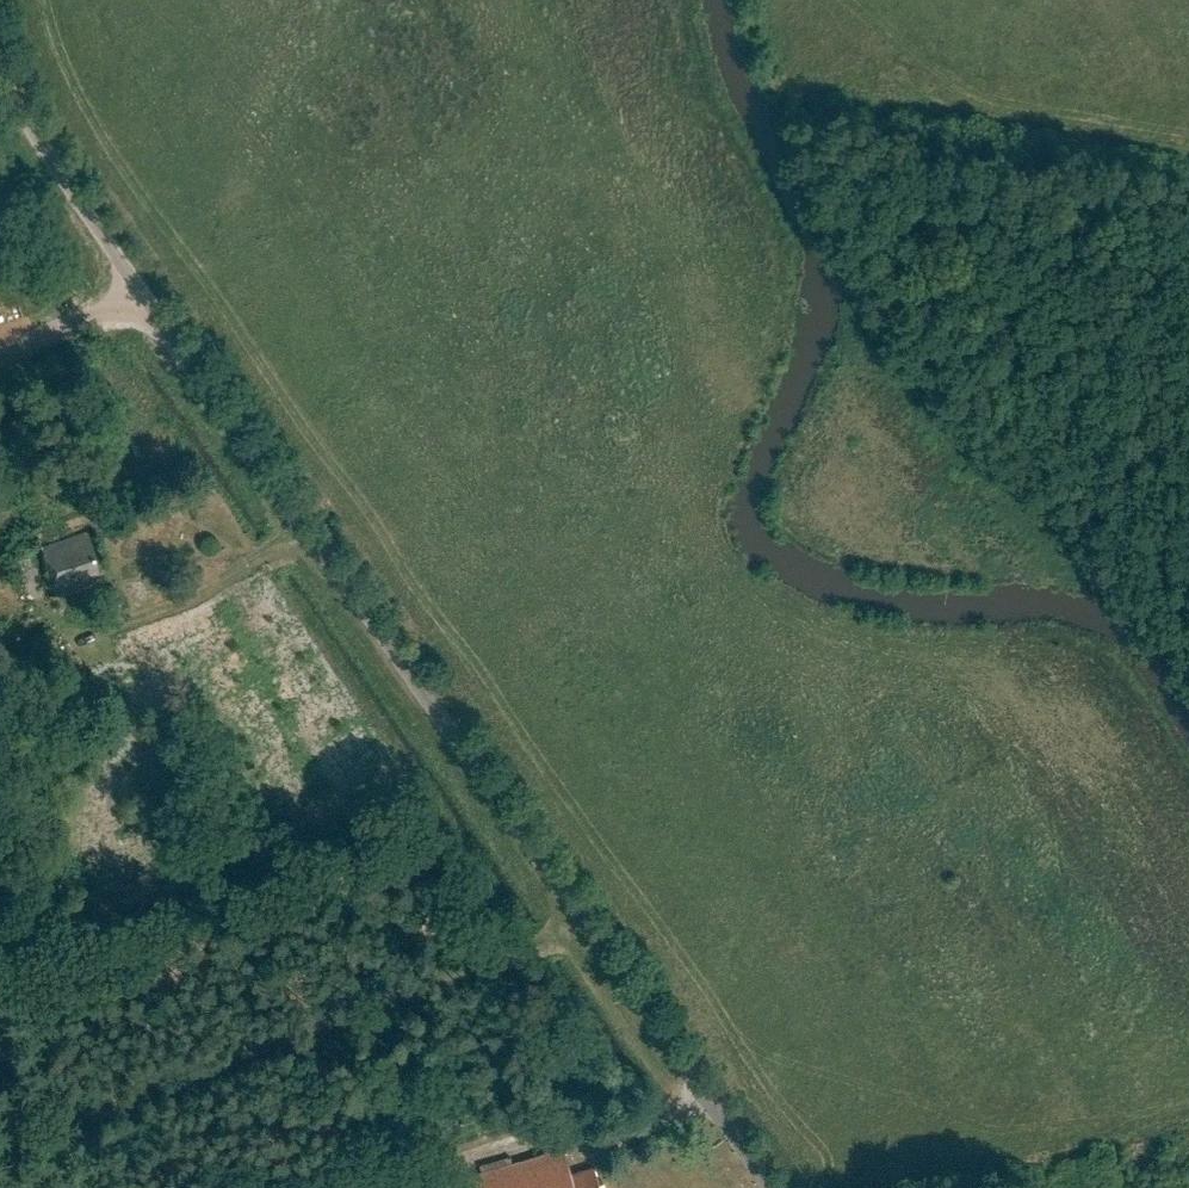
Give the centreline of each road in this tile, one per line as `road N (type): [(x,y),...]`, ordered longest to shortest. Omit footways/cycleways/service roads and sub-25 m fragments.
road 1 (unclassified): [(768,1187),(138,292),(50,163),(0,67)]
road 2 (track): [(588,931),(0,1141)]

